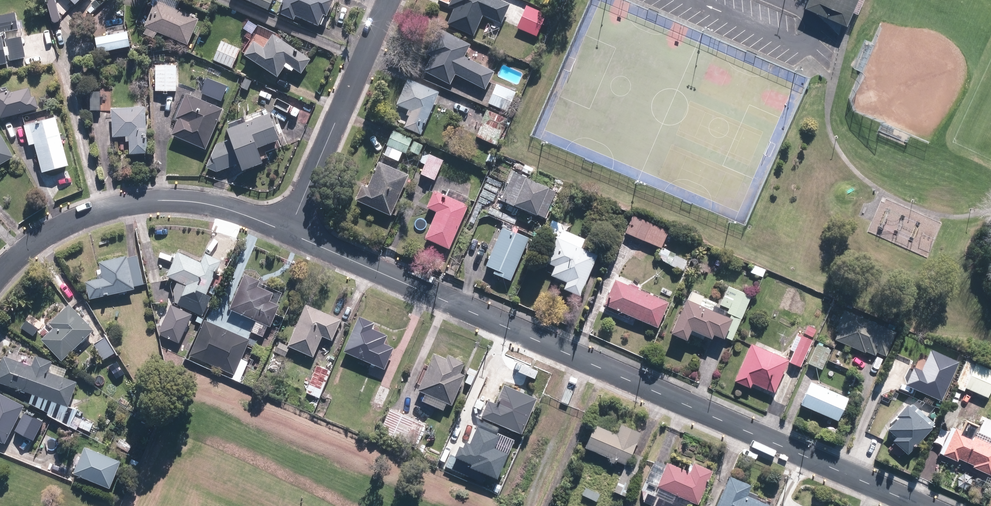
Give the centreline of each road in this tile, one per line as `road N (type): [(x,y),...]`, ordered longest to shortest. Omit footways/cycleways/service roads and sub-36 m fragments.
road 1 (residential): [(289,233),(920,505)]
road 2 (residential): [(289,233),(209,203),(125,204),(67,223),(0,273)]
road 3 (residential): [(289,233),(388,0)]

